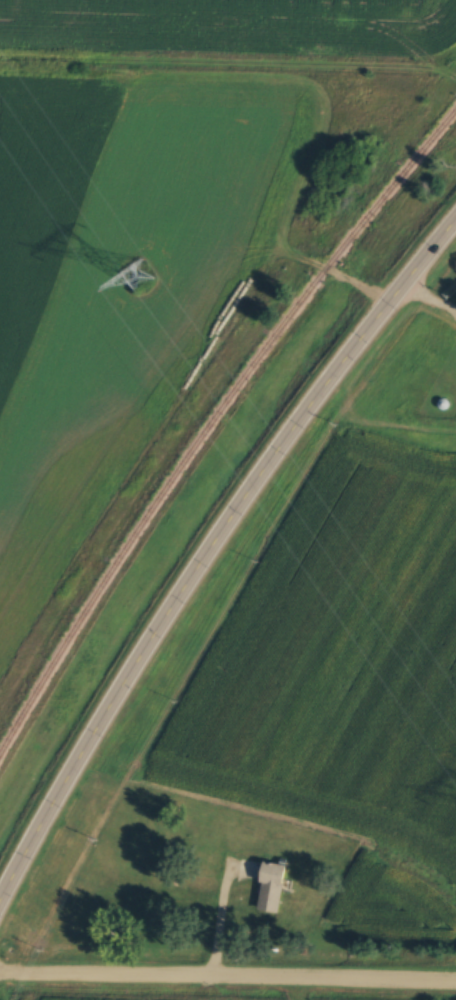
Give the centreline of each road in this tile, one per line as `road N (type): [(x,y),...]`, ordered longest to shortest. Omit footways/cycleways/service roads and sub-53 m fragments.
road 1 (primary): [(0,888),(198,556),(293,418),(455,210)]
road 2 (track): [(455,76),(412,64),(0,56)]
road 3 (residential): [(455,976),(0,967)]
road 4 (track): [(311,147),(283,208),(281,244),(386,296)]

